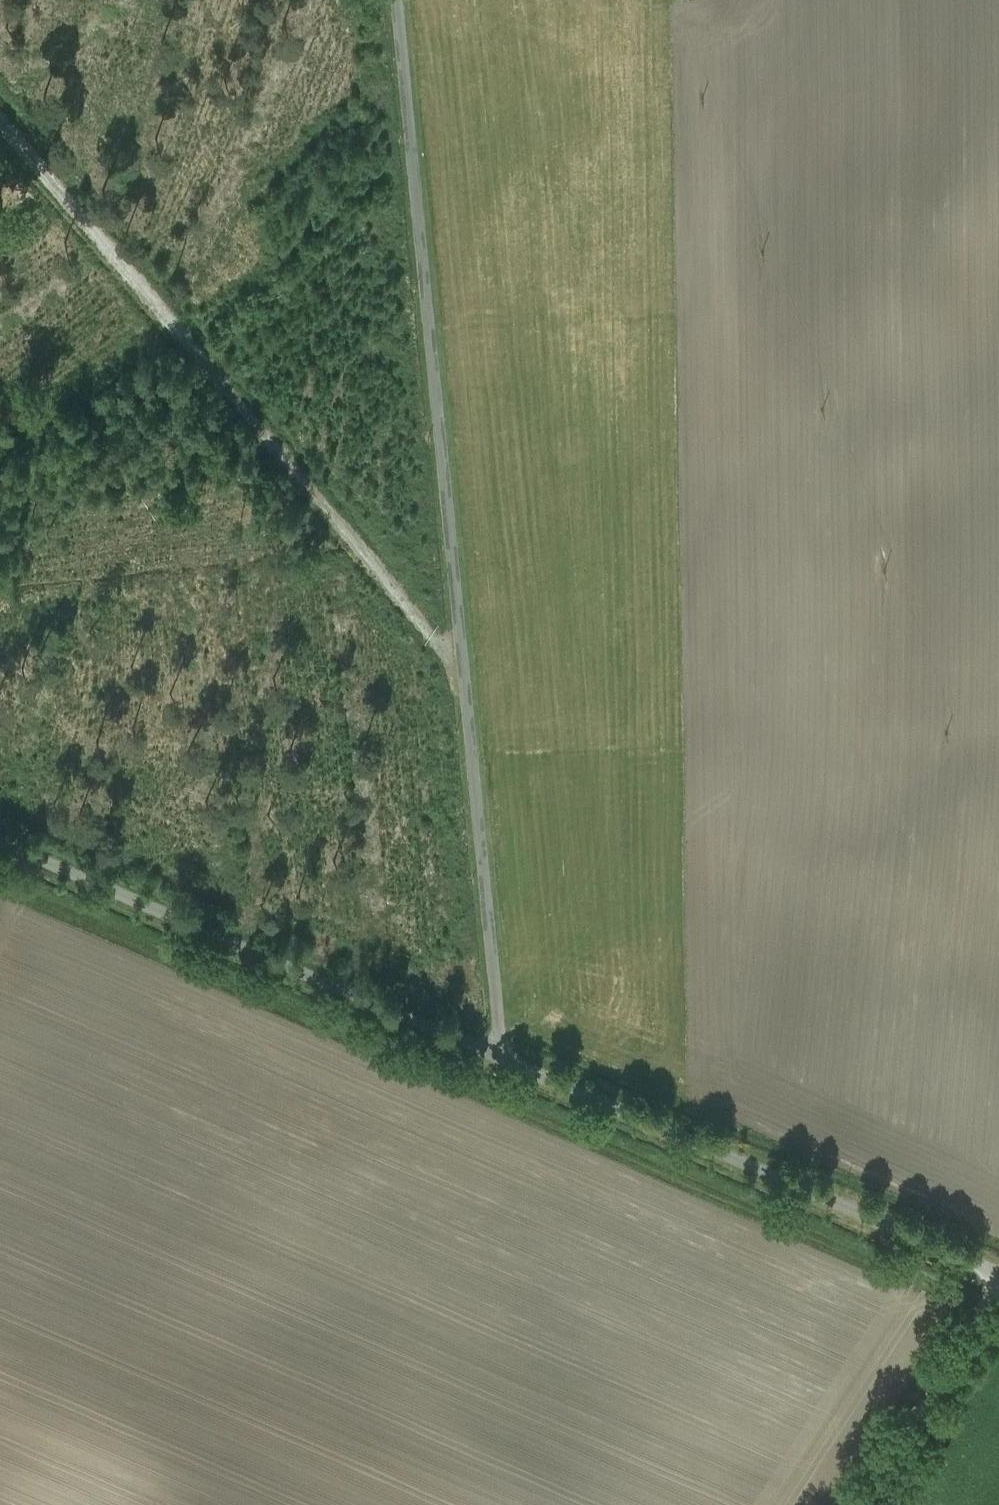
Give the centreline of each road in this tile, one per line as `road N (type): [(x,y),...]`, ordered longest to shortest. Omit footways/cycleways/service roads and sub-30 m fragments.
road 1 (unclassified): [(0,842),(998,1271)]
road 2 (track): [(856,1504),(998,1286)]

